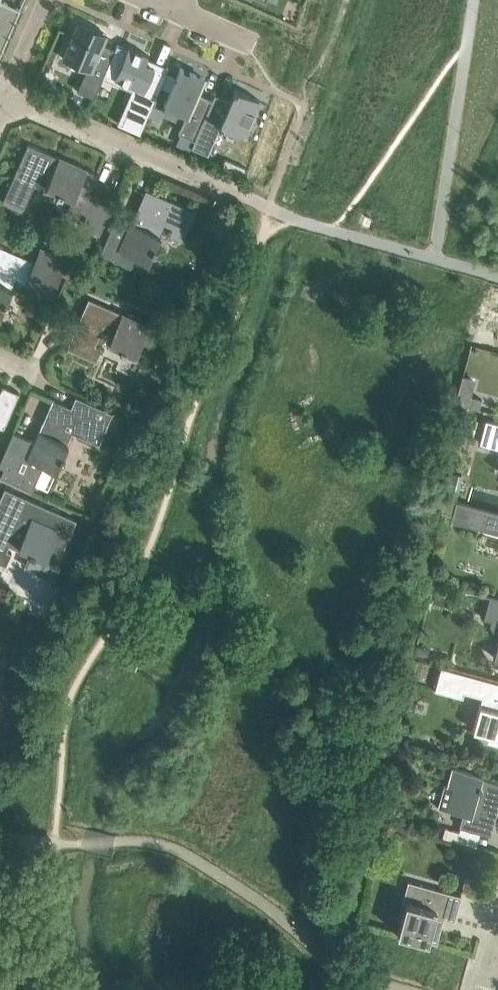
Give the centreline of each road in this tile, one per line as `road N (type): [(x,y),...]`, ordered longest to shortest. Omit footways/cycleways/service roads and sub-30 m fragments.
road 1 (residential): [(11,99),(252,199)]

